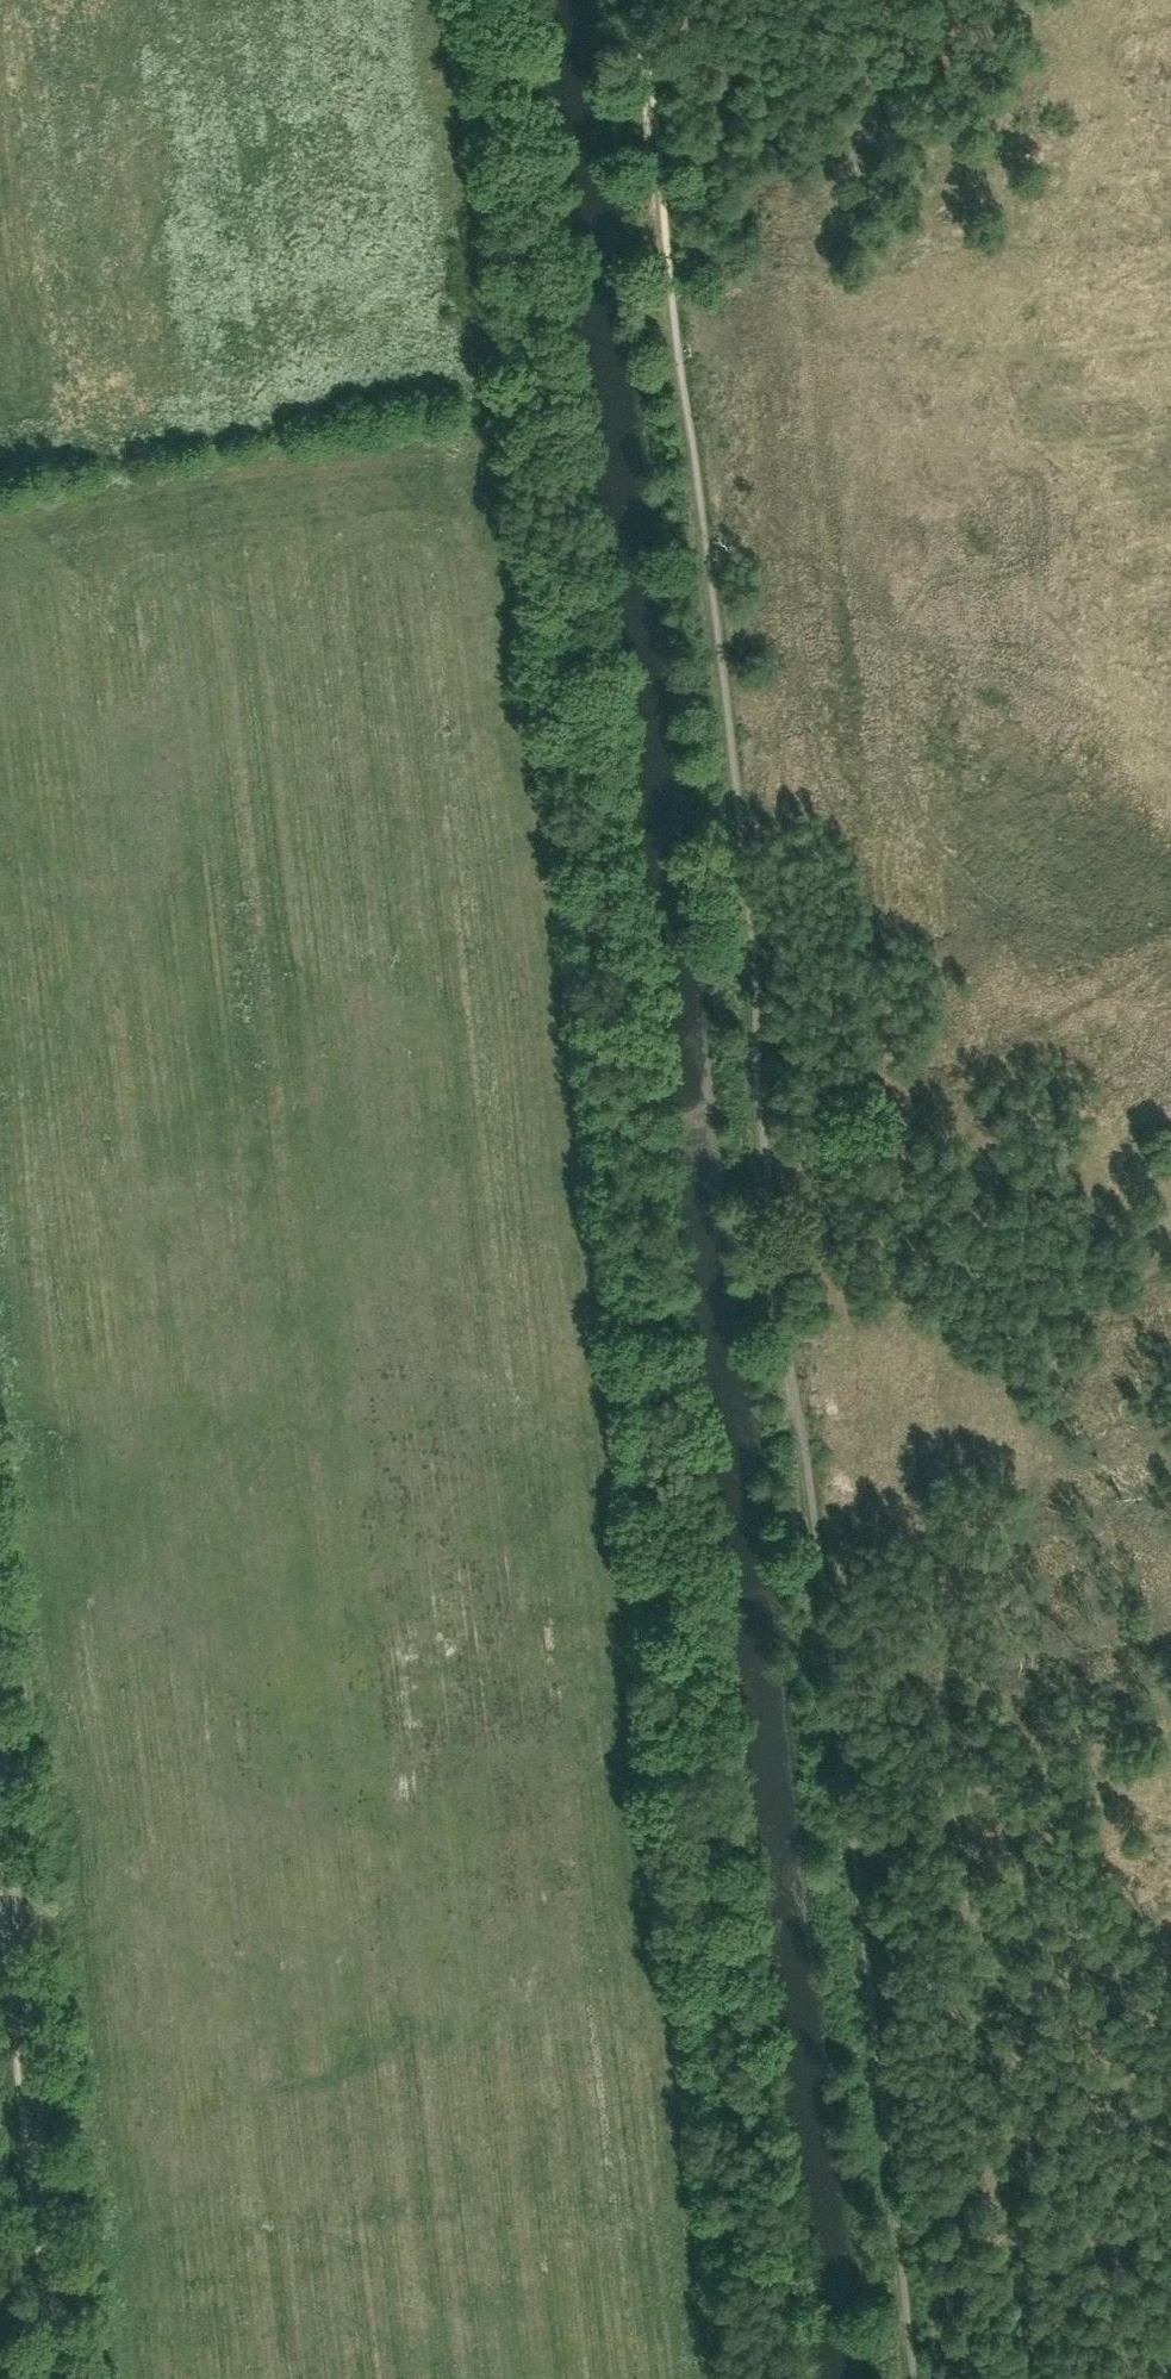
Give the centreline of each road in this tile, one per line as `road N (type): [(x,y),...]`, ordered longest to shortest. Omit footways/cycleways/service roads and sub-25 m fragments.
road 1 (tertiary): [(63,2378),(0,1814)]

